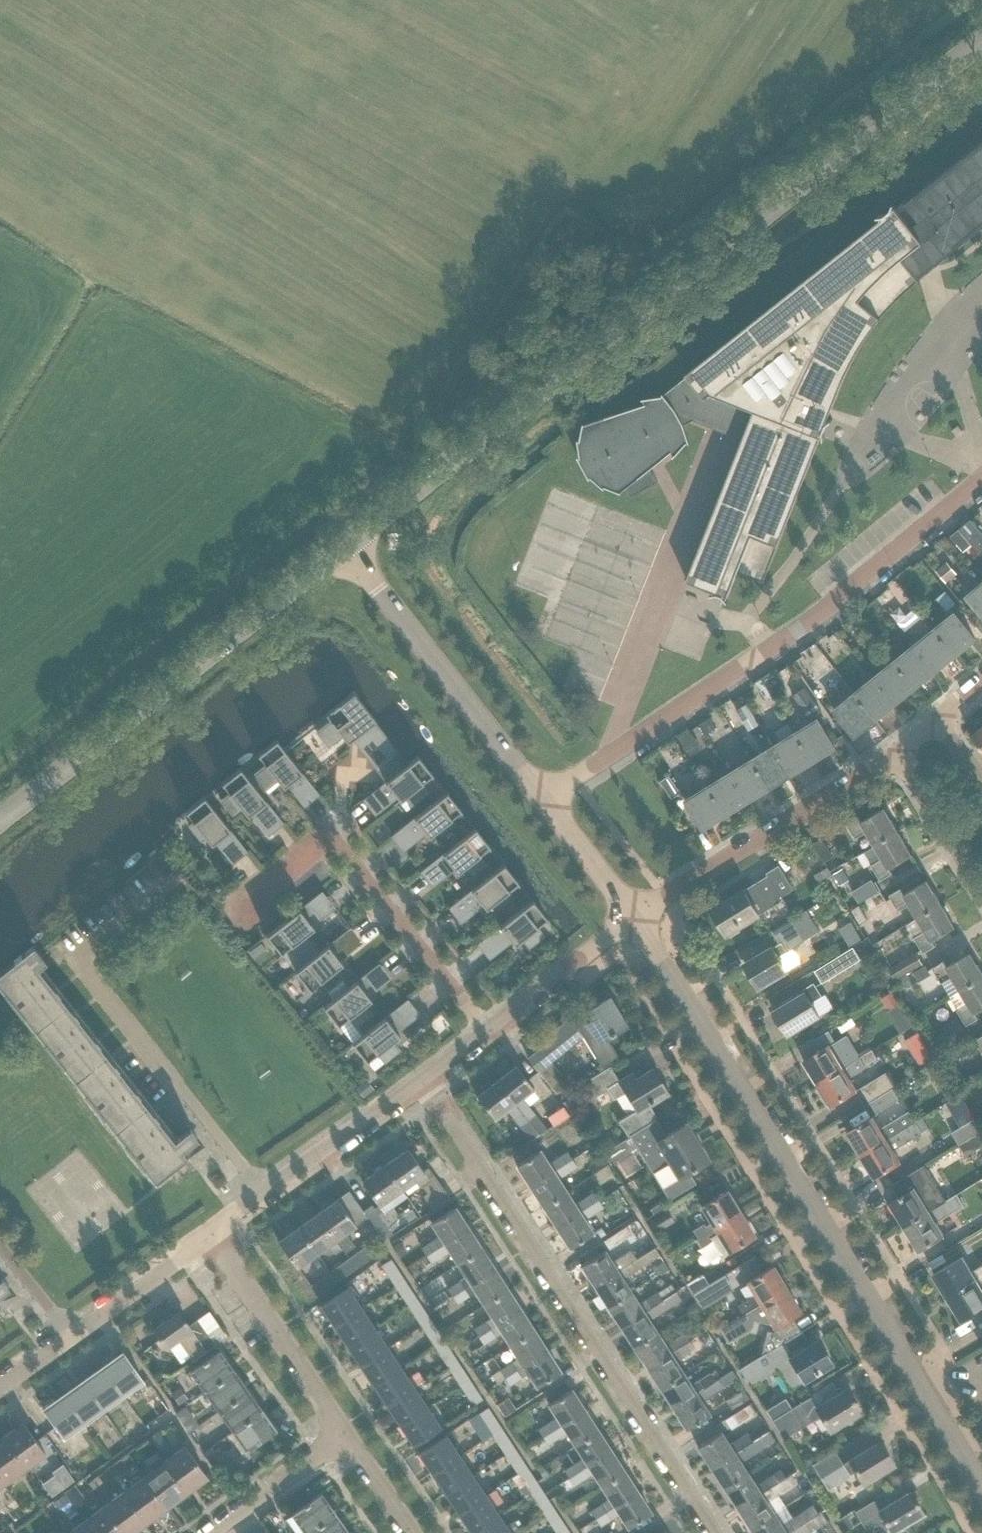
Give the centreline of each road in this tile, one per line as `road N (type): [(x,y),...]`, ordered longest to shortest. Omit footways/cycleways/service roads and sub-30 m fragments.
road 1 (secondary): [(347,554),(981,43)]
road 2 (tertiary): [(981,1483),(636,921)]
road 3 (residential): [(425,1081),(719,1532)]
road 4 (residential): [(619,754),(829,617),(981,488)]
road 5 (secondary): [(0,820),(347,554)]
road 6 (residential): [(262,1199),(67,944),(149,882)]
road 7 (residential): [(250,907),(332,844),(484,1036)]
road 8 (tertiary): [(546,809),(347,554)]
road 9 (unclassified): [(636,921),(895,757)]
road 10 (residential): [(346,1435),(208,1237)]
road 11 (residential): [(262,1199),(425,1081)]
road 12 (residential): [(484,1036),(636,921)]
road 13 (residential): [(70,1338),(208,1237)]
road 14 (residential): [(214,1532),(346,1435)]
road 15 (unclassified): [(981,896),(895,757)]
road 16 (tertiary): [(636,921),(546,809)]

